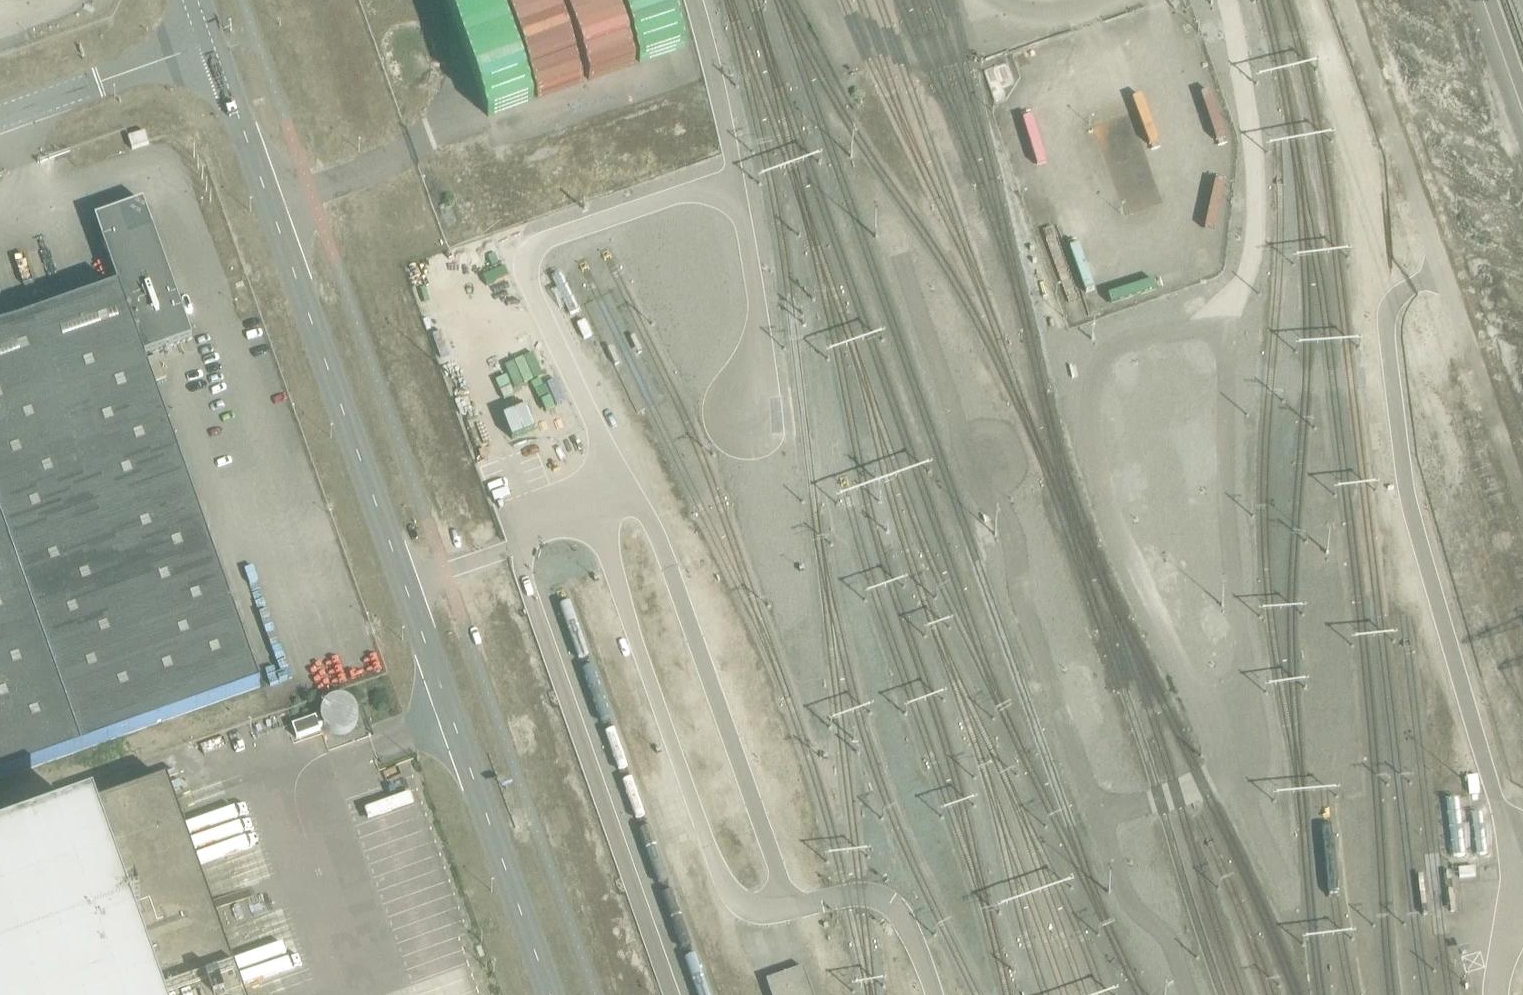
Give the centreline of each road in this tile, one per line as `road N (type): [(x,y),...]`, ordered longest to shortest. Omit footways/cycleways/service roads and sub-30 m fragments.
road 1 (unclassified): [(550,994),(212,42)]
road 2 (unclassified): [(0,117),(212,42)]

